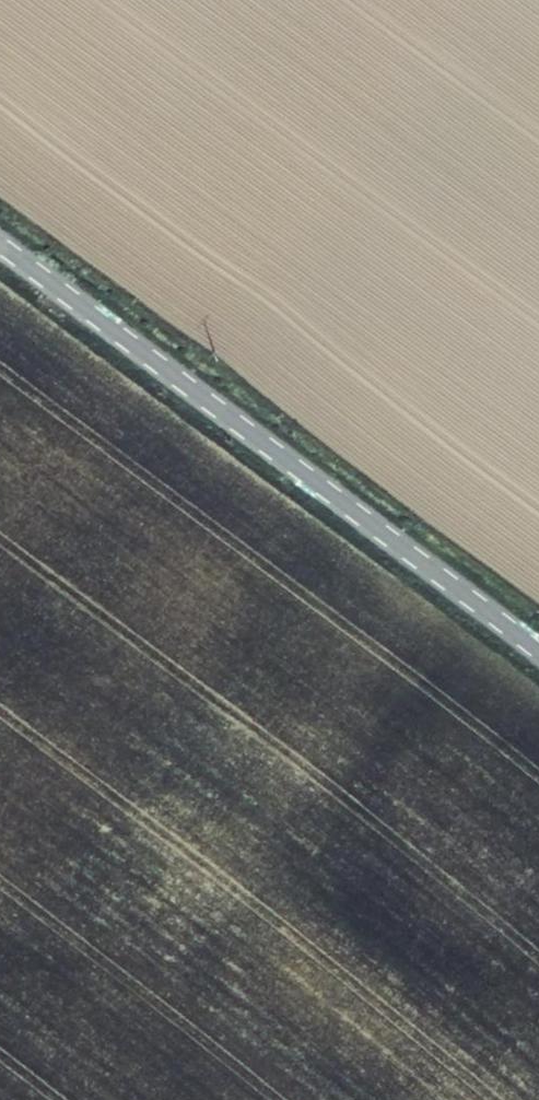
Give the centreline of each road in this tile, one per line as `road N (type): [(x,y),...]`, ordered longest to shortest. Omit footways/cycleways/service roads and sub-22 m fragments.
road 1 (unclassified): [(0,241),(538,647)]

